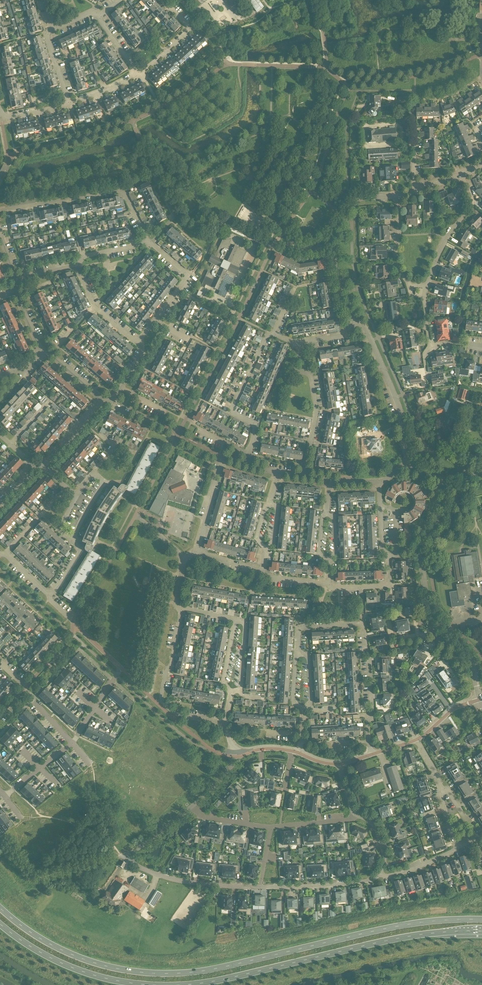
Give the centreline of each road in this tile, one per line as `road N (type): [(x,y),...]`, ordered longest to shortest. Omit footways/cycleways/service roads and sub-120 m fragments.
road 1 (secondary): [(481,921),(375,931),(169,974),(76,957),(0,907)]
road 2 (secondary): [(197,984),(383,942),(481,933)]
road 3 (residential): [(297,650),(302,628),(363,625),(369,742)]
road 4 (residential): [(0,211),(122,190),(148,241)]
road 5 (residential): [(225,724),(175,714),(161,701),(181,611)]
road 6 (residential): [(248,465),(255,425),(233,406),(274,333)]
road 7 (secondary): [(0,923),(56,962),(138,984)]
road 8 (residential): [(409,462),(396,400),(357,321)]
road 9 (residential): [(305,476),(316,411),(310,375),(294,366),(299,343)]
road 10 (residential): [(125,857),(177,881),(261,888)]
road 11 (residential): [(424,576),(430,609),(472,662),(480,699)]
road 12 (track): [(119,855),(42,877),(0,843)]
road 13 (residential): [(427,286),(474,203),(462,175)]
road 14 (residential): [(261,888),(345,884),(382,874)]

